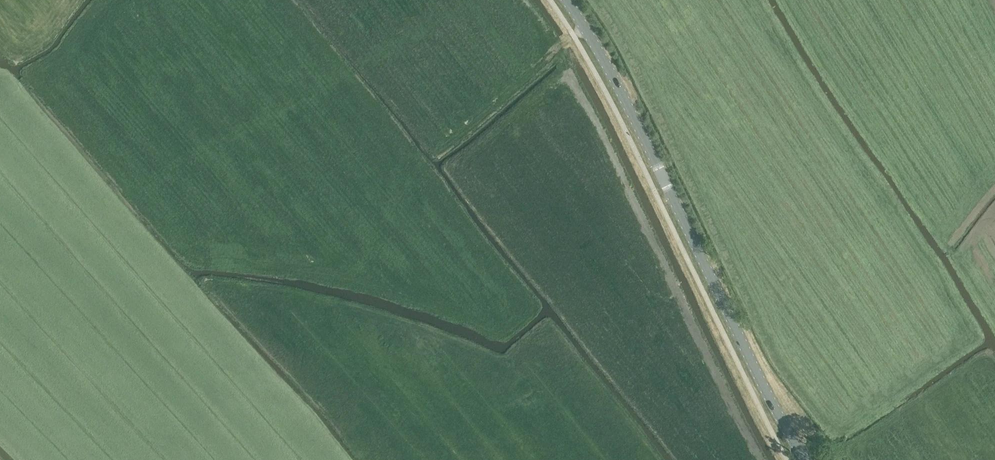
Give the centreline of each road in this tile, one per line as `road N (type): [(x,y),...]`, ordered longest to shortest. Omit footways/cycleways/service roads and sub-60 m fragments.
road 1 (tertiary): [(803,459),(608,66),(564,0)]

